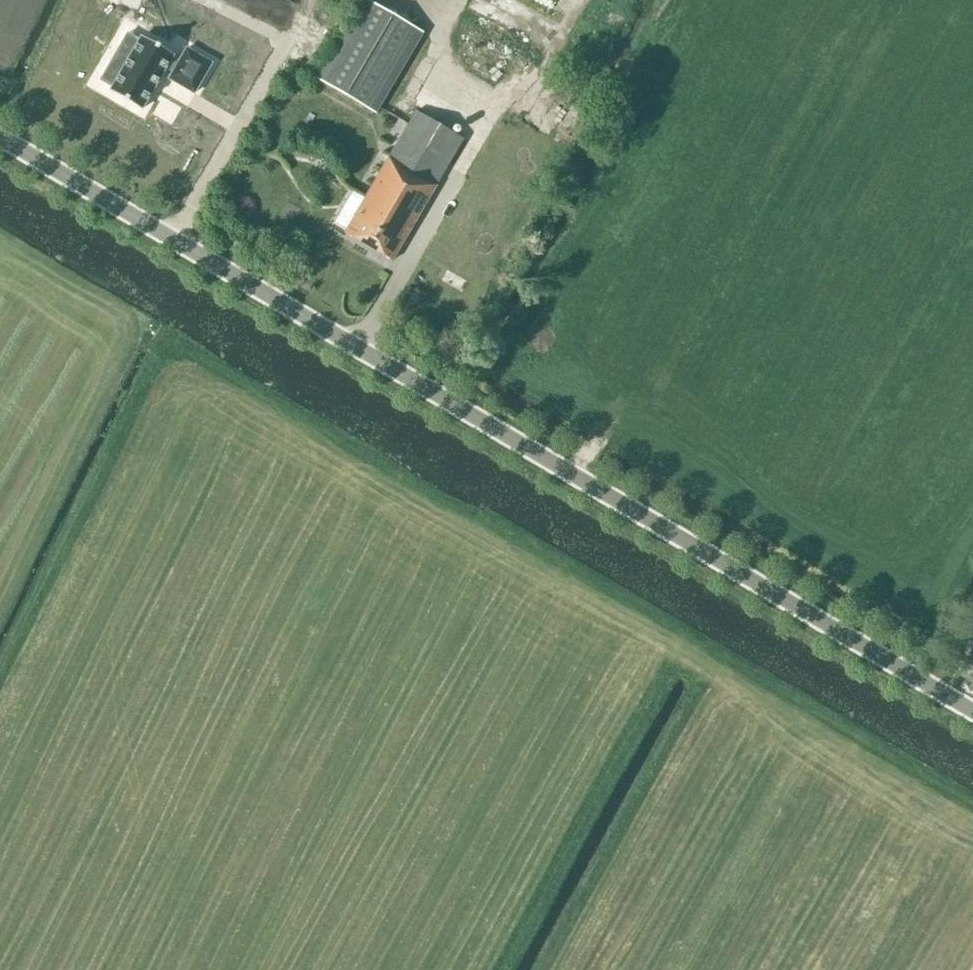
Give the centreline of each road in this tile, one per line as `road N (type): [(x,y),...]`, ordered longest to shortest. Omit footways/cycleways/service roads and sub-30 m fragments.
road 1 (unclassified): [(972,714),(0,141)]

